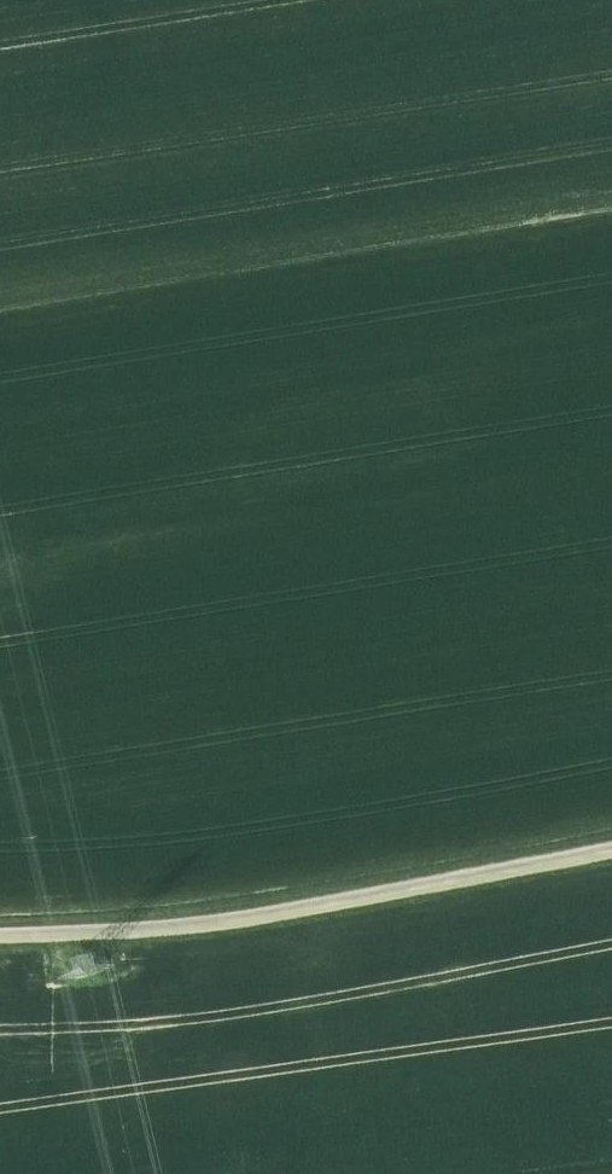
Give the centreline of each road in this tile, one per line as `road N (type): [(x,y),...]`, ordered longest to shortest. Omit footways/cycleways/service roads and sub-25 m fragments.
road 1 (track): [(0,934),(220,923),(611,847)]

